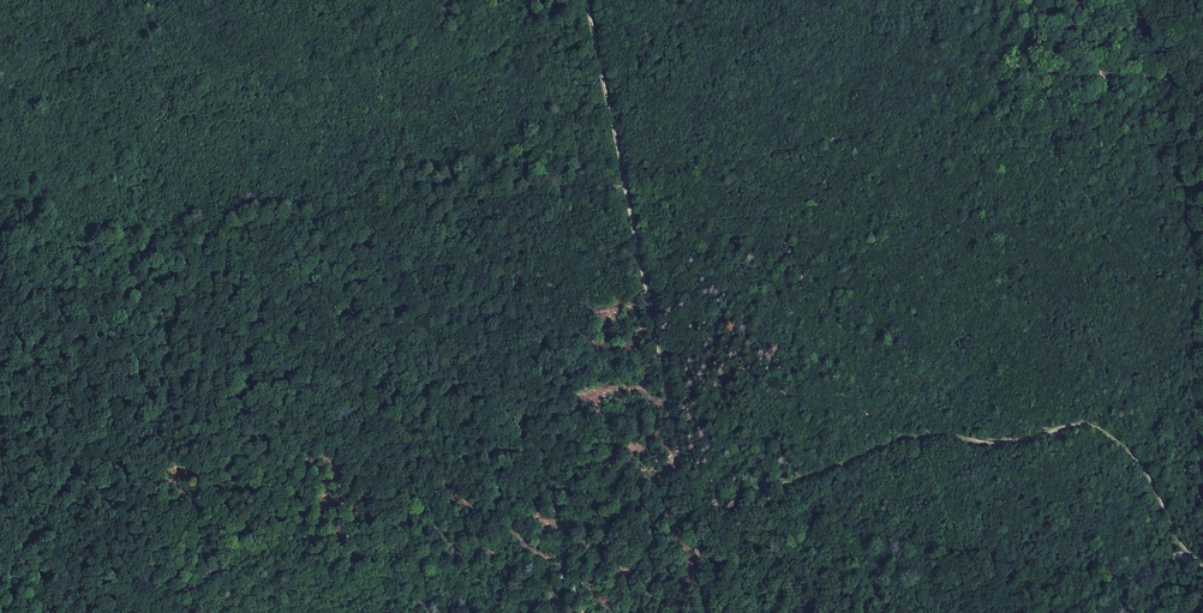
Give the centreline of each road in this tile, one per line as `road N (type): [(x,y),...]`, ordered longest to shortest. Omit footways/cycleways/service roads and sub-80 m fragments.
road 1 (track): [(1202,564),(1177,542),(1138,460),(1095,426),(990,443),(946,435),(905,440),(809,477),(692,493)]
road 2 (track): [(714,612),(623,183)]
road 3 (track): [(1170,73),(1197,305)]
road 4 (track): [(1197,305),(1202,535)]
road 5 (track): [(623,183),(589,0)]

